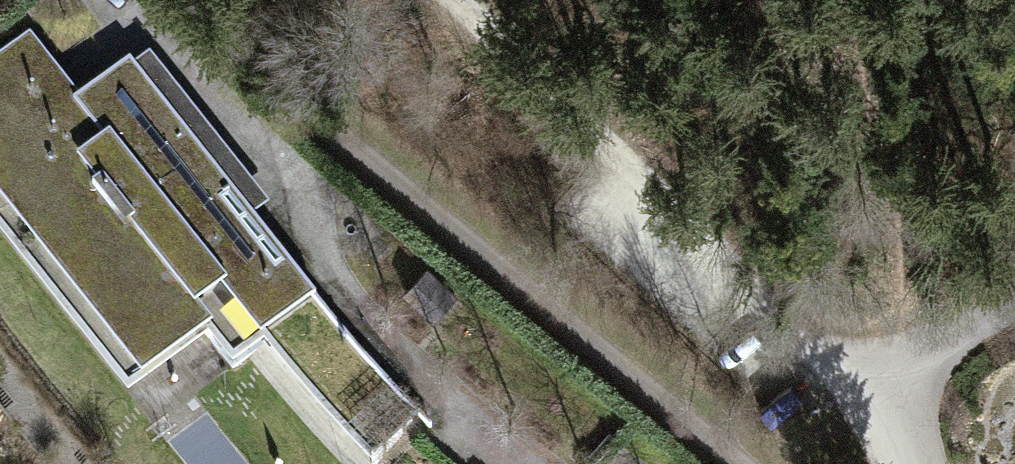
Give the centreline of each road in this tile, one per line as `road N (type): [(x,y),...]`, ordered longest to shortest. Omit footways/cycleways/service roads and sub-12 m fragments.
road 1 (track): [(405,0),(613,237),(794,347),(875,378),(997,311),(1014,309)]
road 2 (residential): [(187,0),(752,463)]

